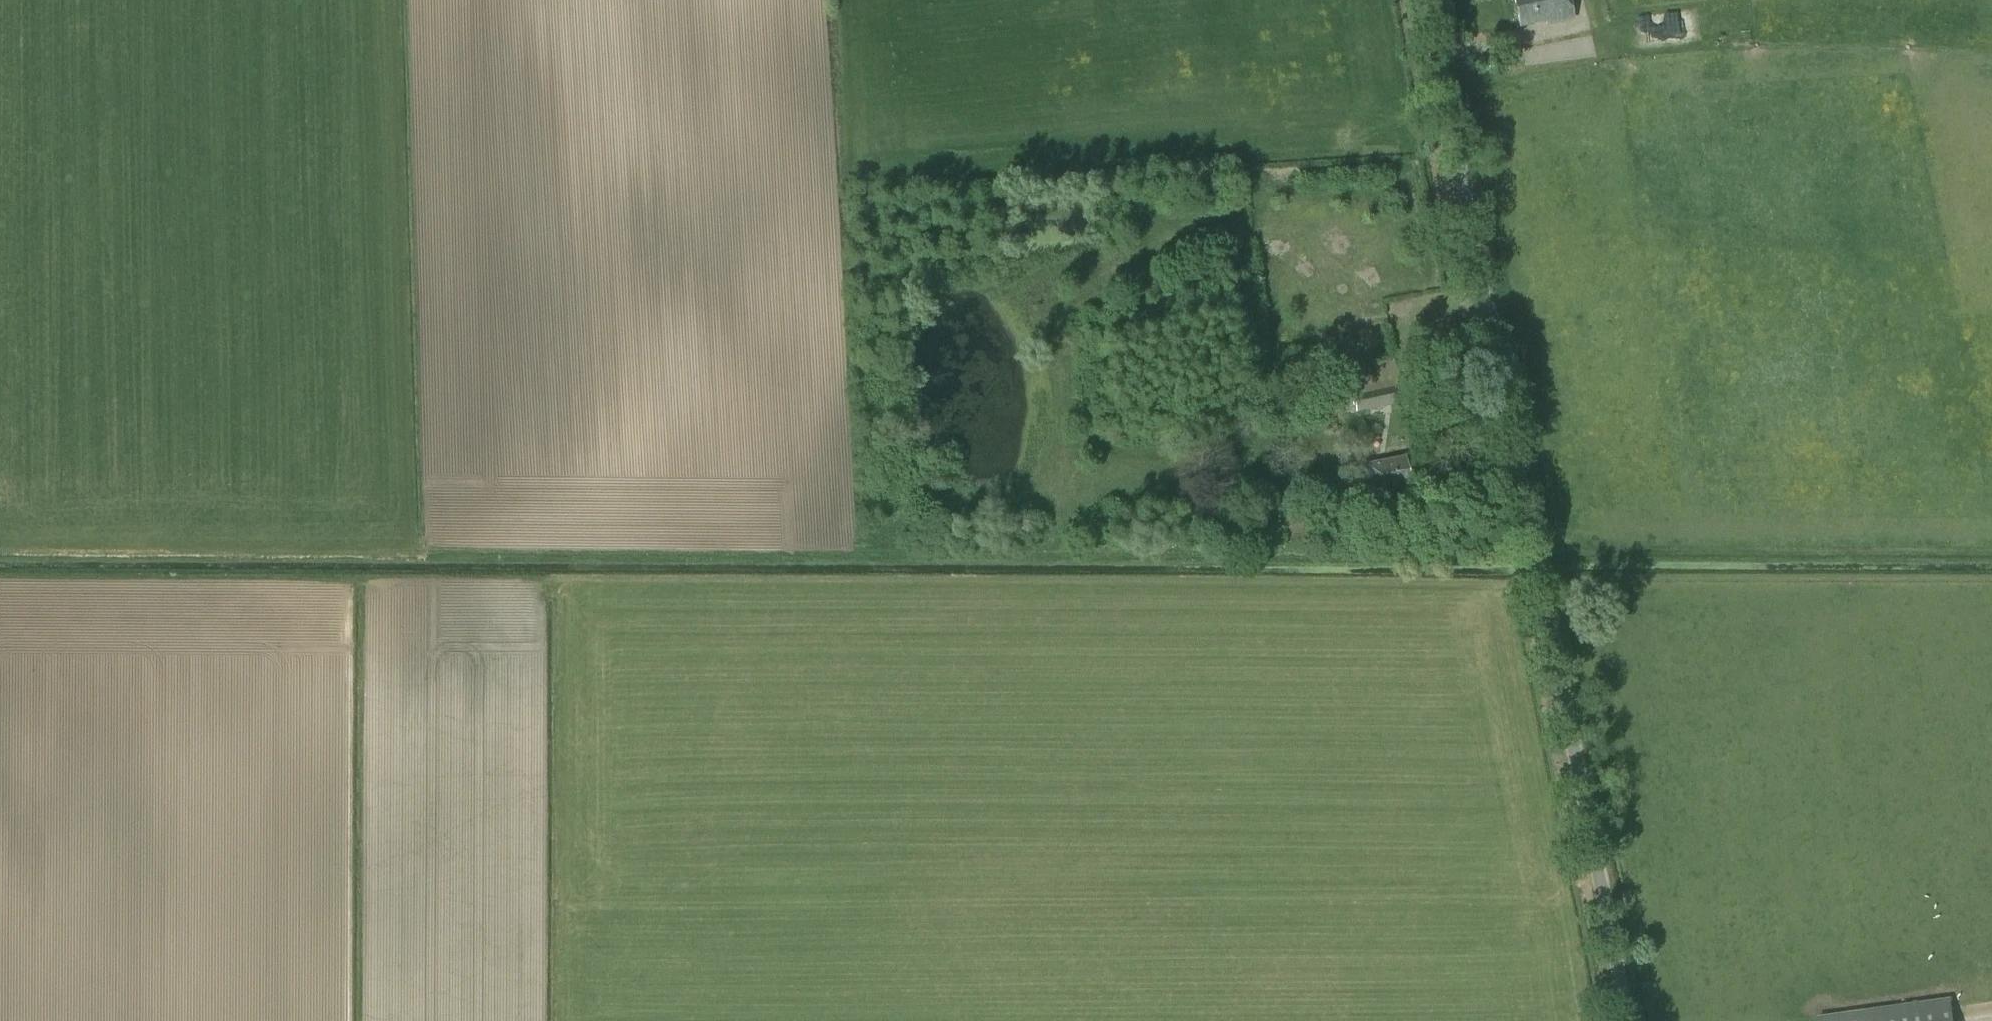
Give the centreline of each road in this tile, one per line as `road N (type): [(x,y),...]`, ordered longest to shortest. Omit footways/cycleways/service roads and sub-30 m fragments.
road 1 (unclassified): [(1624,1020),(1423,0)]

